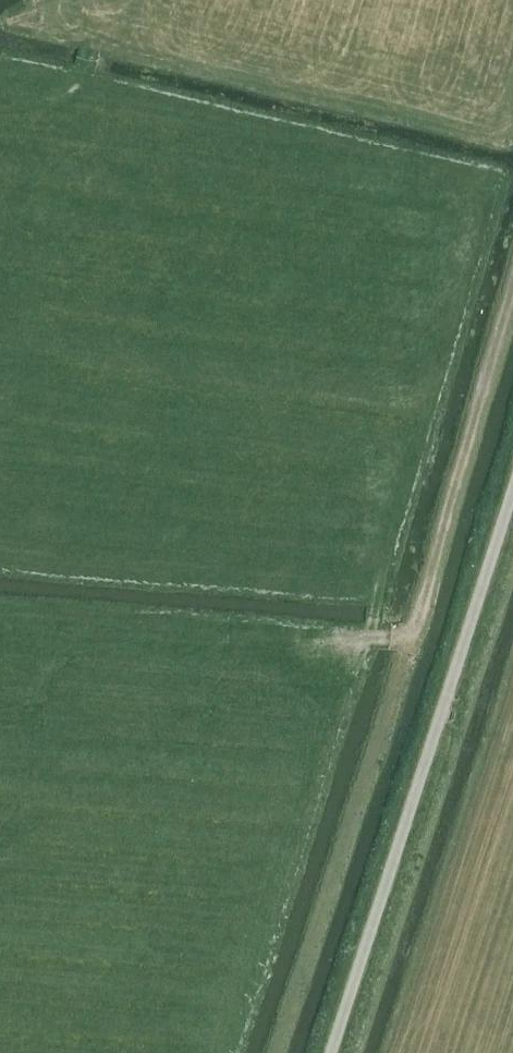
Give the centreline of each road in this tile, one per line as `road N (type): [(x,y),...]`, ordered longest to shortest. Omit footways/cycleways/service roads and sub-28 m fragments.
road 1 (unclassified): [(331,1052),(512,490)]
road 2 (track): [(407,633),(272,1052)]
road 3 (track): [(512,295),(416,624),(397,637),(330,643)]

